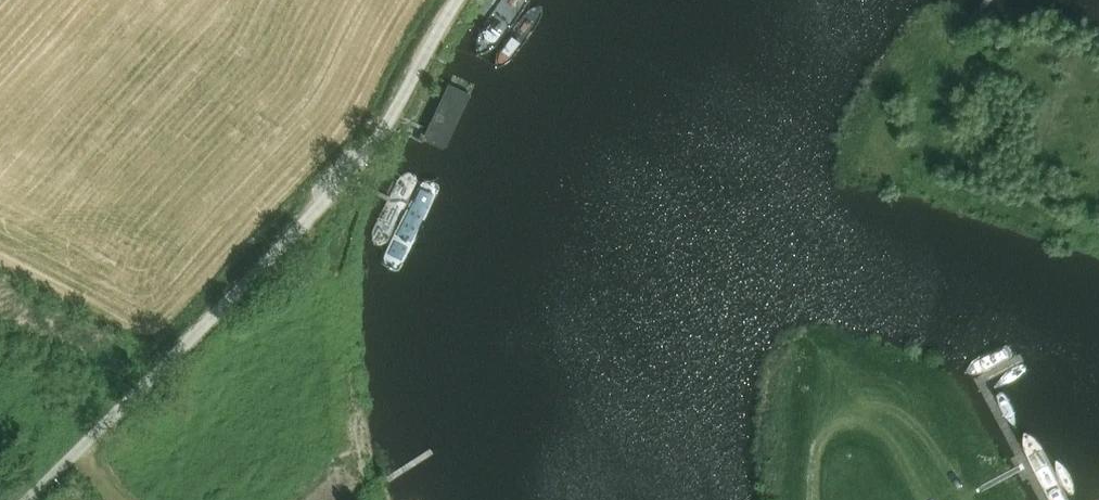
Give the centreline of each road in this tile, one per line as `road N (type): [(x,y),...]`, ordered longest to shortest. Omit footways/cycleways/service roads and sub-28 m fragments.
road 1 (residential): [(30,499),(362,157),(455,0)]
road 2 (track): [(816,499),(819,459),(835,439),(858,434),(885,450),(914,499)]

